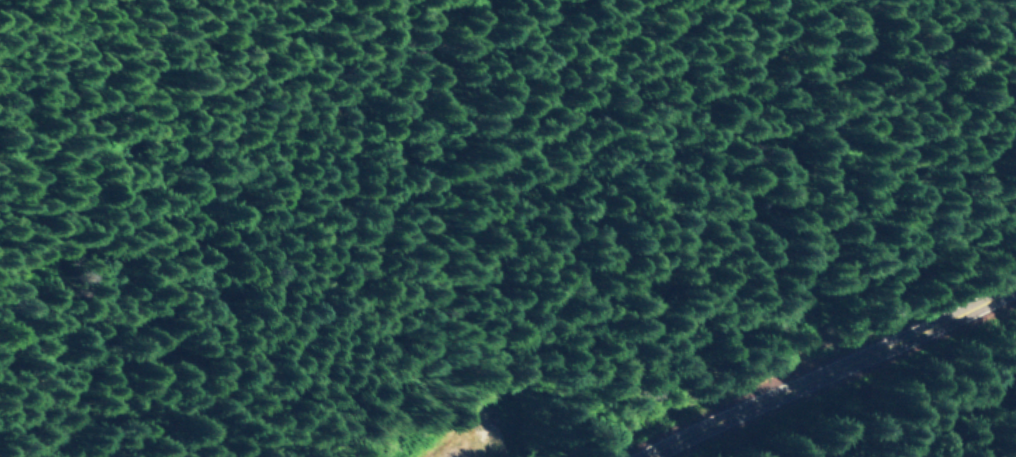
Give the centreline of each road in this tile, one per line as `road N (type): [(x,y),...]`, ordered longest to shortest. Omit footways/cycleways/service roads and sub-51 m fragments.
road 1 (primary): [(1015,304),(659,456)]

